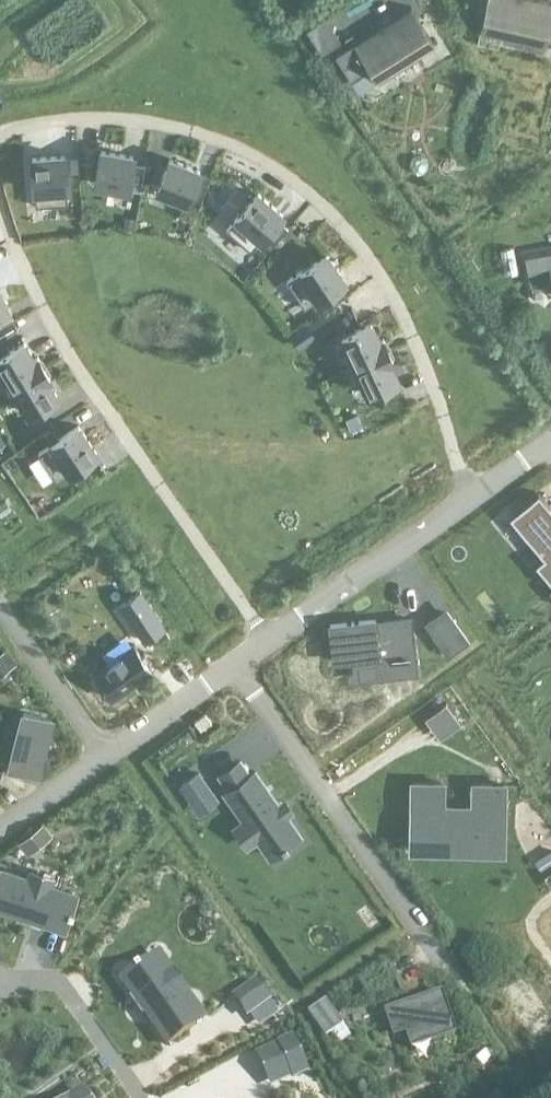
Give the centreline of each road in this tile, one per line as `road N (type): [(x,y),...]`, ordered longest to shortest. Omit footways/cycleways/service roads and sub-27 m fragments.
road 1 (residential): [(474,497),(398,320),(364,260),(313,199),(193,127),(121,116),(57,119),(0,140)]
road 2 (residential): [(0,199),(74,362),(264,645)]
road 3 (residential): [(235,665),(446,975)]
road 4 (residential): [(264,645),(474,497)]
road 5 (residential): [(147,1097),(58,976),(17,972),(7,981)]
road 6 (residential): [(102,761),(0,609)]
road 7 (residential): [(102,761),(235,665)]
road 8 (residential): [(0,831),(102,761)]

